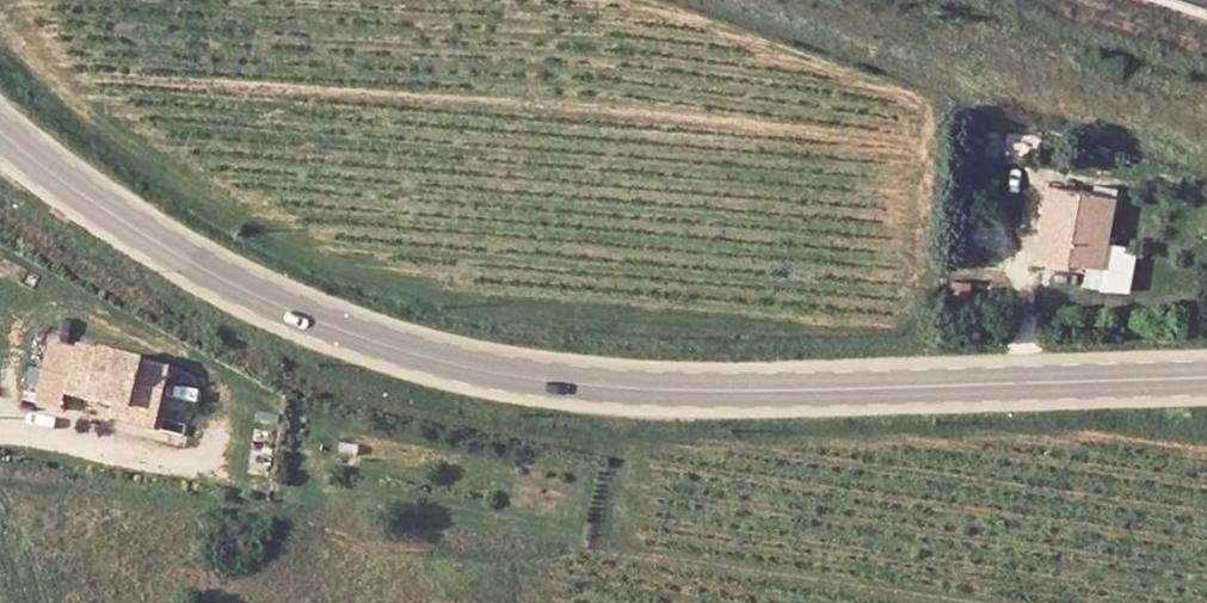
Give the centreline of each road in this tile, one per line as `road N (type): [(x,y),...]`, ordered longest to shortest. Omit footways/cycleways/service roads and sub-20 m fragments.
road 1 (tertiary): [(1206,381),(585,388),(457,365),(250,292),(102,206),(0,131)]

